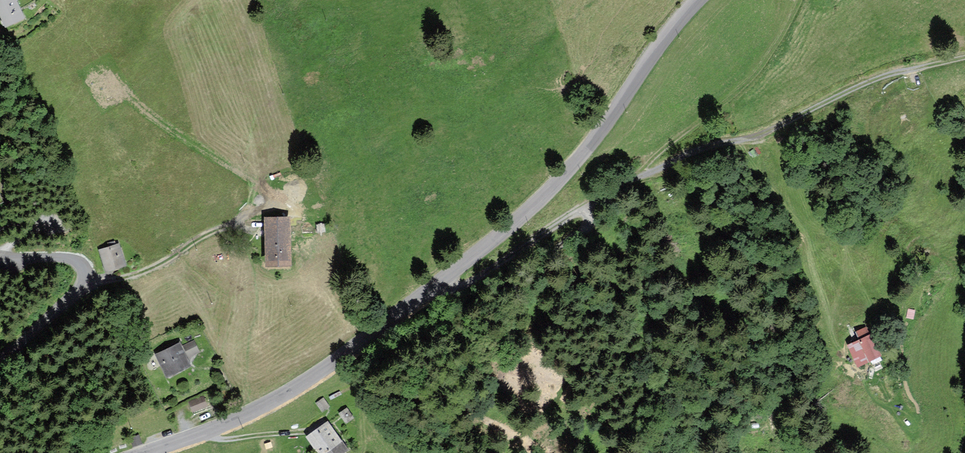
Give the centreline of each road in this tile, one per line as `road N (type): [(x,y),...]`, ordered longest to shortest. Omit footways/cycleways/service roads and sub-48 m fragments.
road 1 (tertiary): [(698,0),(558,182),(440,284),(299,386),(234,421),(147,452)]
road 2 (track): [(964,62),(858,84),(592,204)]
road 3 (track): [(592,204),(588,225),(550,255),(510,316),(437,452)]
road 4 (track): [(801,0),(752,80),(610,195)]
road 5 (track): [(842,355),(832,301),(789,216),(774,155),(758,135)]
road 6 (unclassified): [(0,260),(62,257),(79,262),(88,277),(0,360)]
road 7 (track): [(88,277),(119,281),(228,227),(257,230)]
road 8 (track): [(440,284),(456,289),(592,204)]

